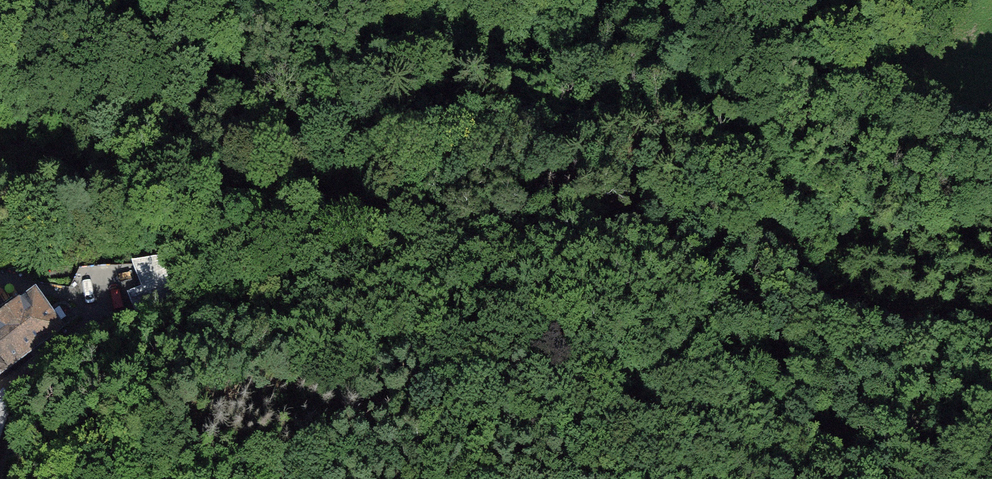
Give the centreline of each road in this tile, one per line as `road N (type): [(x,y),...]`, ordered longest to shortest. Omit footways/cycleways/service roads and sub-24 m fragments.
road 1 (residential): [(991,331),(850,315),(674,237),(595,232),(184,318),(81,350),(49,370),(30,400),(5,478)]
road 2 (track): [(779,280),(769,183),(743,135),(683,84),(630,69),(554,62),(229,59),(0,14)]
road 3 (track): [(0,147),(293,211),(380,215),(398,228),(408,270)]

